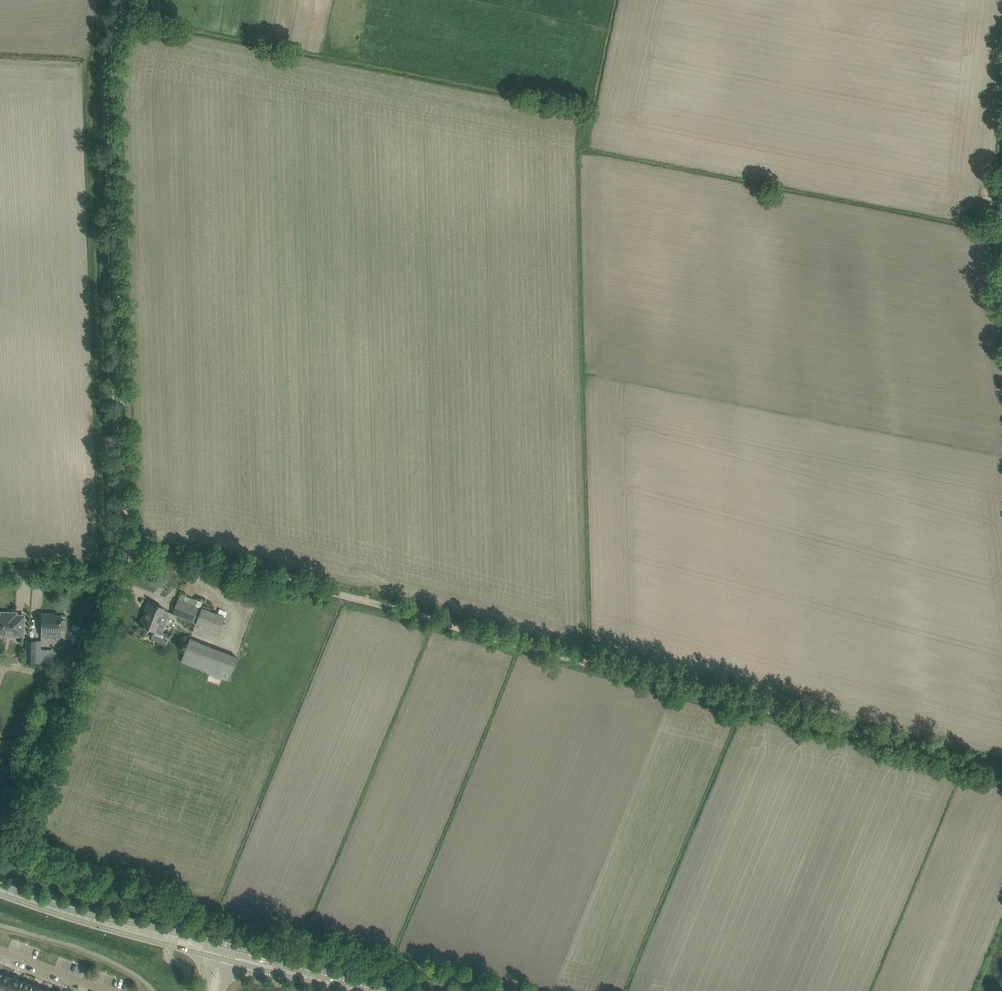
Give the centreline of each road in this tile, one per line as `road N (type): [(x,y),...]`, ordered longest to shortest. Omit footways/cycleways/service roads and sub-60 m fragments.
road 1 (track): [(112,577),(129,559),(184,556),(1001,768)]
road 2 (track): [(129,0),(114,75),(116,341),(129,559)]
road 3 (track): [(20,848),(20,829),(112,577)]
road 4 (secondary): [(58,912),(220,960)]
road 5 (secondary): [(223,947),(58,912)]
road 6 (secondary): [(385,990),(223,947)]
road 7 (secondary): [(220,960),(338,990)]

